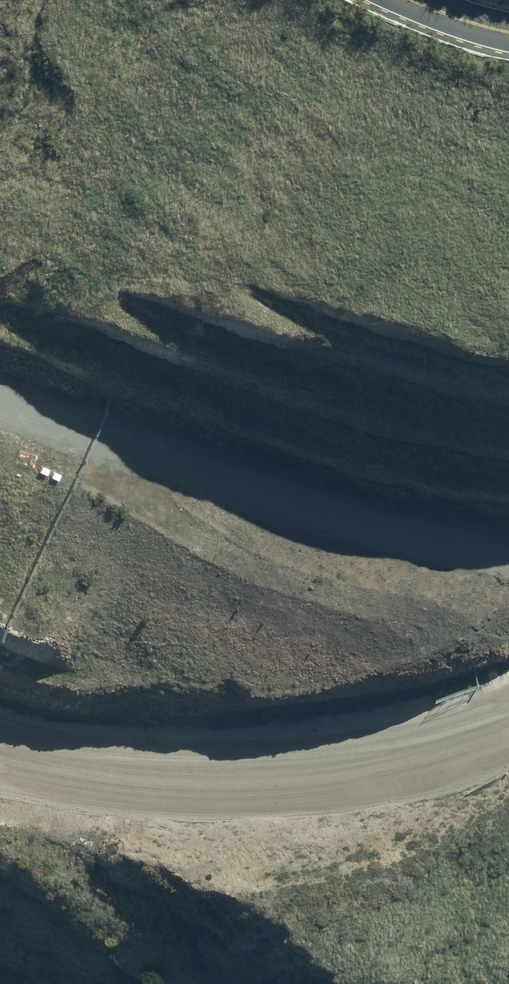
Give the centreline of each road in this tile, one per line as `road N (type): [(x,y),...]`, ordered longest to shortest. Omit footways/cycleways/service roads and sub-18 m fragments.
road 1 (track): [(0,398),(275,480),(508,527)]
road 2 (track): [(508,718),(325,755),(183,769),(115,769),(0,740)]

